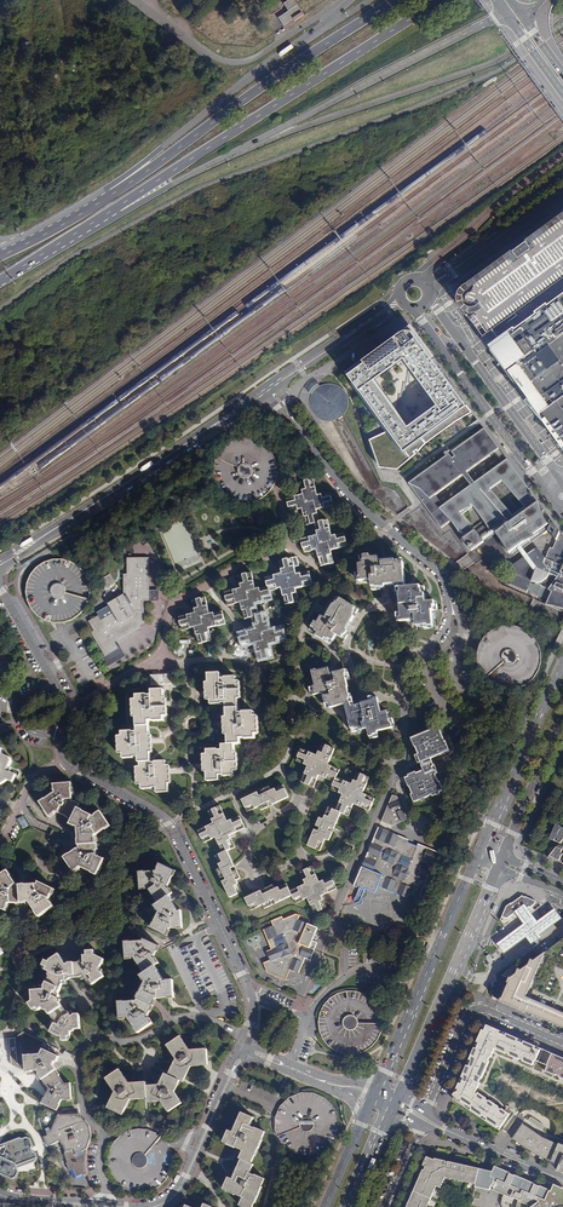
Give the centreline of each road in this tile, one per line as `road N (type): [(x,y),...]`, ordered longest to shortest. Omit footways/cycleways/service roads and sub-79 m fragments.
road 1 (primary): [(97,220),(114,219),(508,16)]
road 2 (primary): [(97,220),(441,0)]
road 3 (primary): [(398,0),(85,211)]
road 4 (residential): [(63,762),(157,816),(175,837),(250,1004),(242,1048)]
road 5 (residential): [(345,976),(344,942),(332,925),(397,774),(404,664),(429,648)]
road 6 (primary): [(343,3),(323,28),(85,211)]
road 7 (residential): [(429,648),(432,689),(481,732),(494,710),(456,673),(460,635),(449,604)]
road 8 (secondary): [(477,859),(377,1086)]
road 9 (secondary): [(399,1094),(499,868)]
road 10 (residential): [(343,3),(255,57),(226,62),(134,0)]
road 11 (secondary): [(415,310),(548,495)]
road 12 (residential): [(305,438),(355,503),(440,576),(449,604)]
road 13 (residential): [(562,1044),(475,1009),(423,1114)]
road 14 (secondary): [(562,661),(483,845)]
road 15 (residential): [(0,589),(64,701),(63,762)]
road 16 (residential): [(242,1048),(183,1185),(154,1206)]
road 17 (secondary): [(562,484),(459,341)]
road 18 (secondary): [(67,521),(207,429)]
road 19 (residential): [(425,285),(562,191)]
road 20 (residential): [(562,1178),(423,1114)]
road 21 (secondary): [(398,297),(272,381)]
road 22 (secondary): [(276,388),(402,306)]
road 23 (residential): [(426,1125),(562,1185)]
road 24 (secondary): [(504,855),(562,722)]
road 25 (residential): [(377,1086),(327,1079),(242,1048)]

